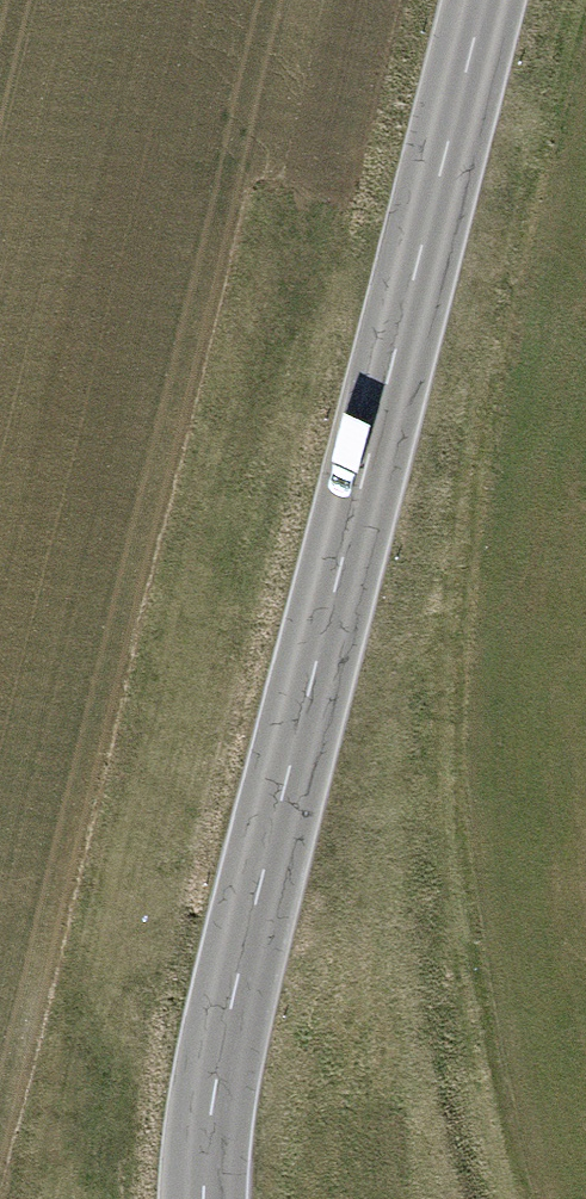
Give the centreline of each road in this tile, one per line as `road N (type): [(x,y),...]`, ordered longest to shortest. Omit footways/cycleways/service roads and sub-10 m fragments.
road 1 (primary): [(205,1198),(235,989),(486,0)]
road 2 (track): [(543,125),(469,586),(454,743),(462,920),(488,1105),(515,1198)]

